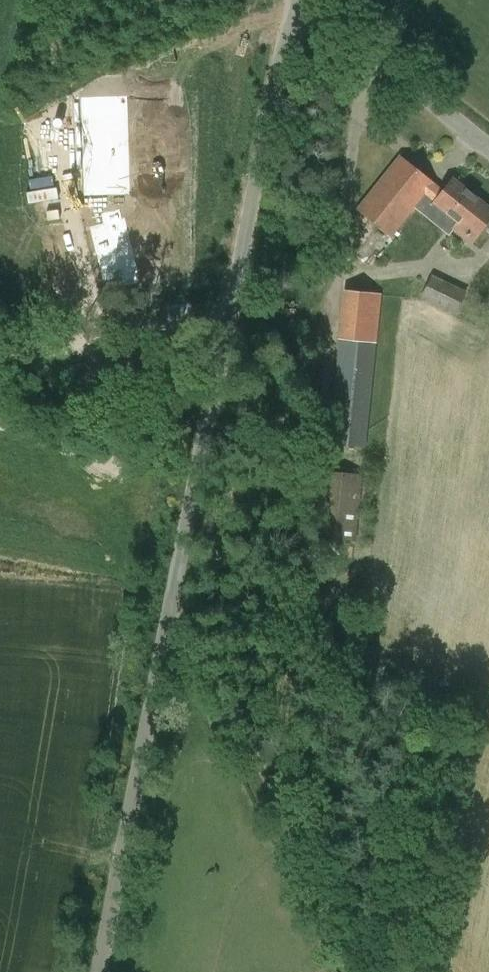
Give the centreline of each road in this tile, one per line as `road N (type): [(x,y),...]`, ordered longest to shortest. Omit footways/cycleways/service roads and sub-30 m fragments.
road 1 (tertiary): [(99,971),(231,314)]
road 2 (track): [(168,620),(191,630),(370,971)]
road 3 (tertiary): [(231,314),(281,53),(310,2)]
road 4 (unclassified): [(0,352),(231,314)]
road 5 (tertiary): [(488,150),(310,2)]

